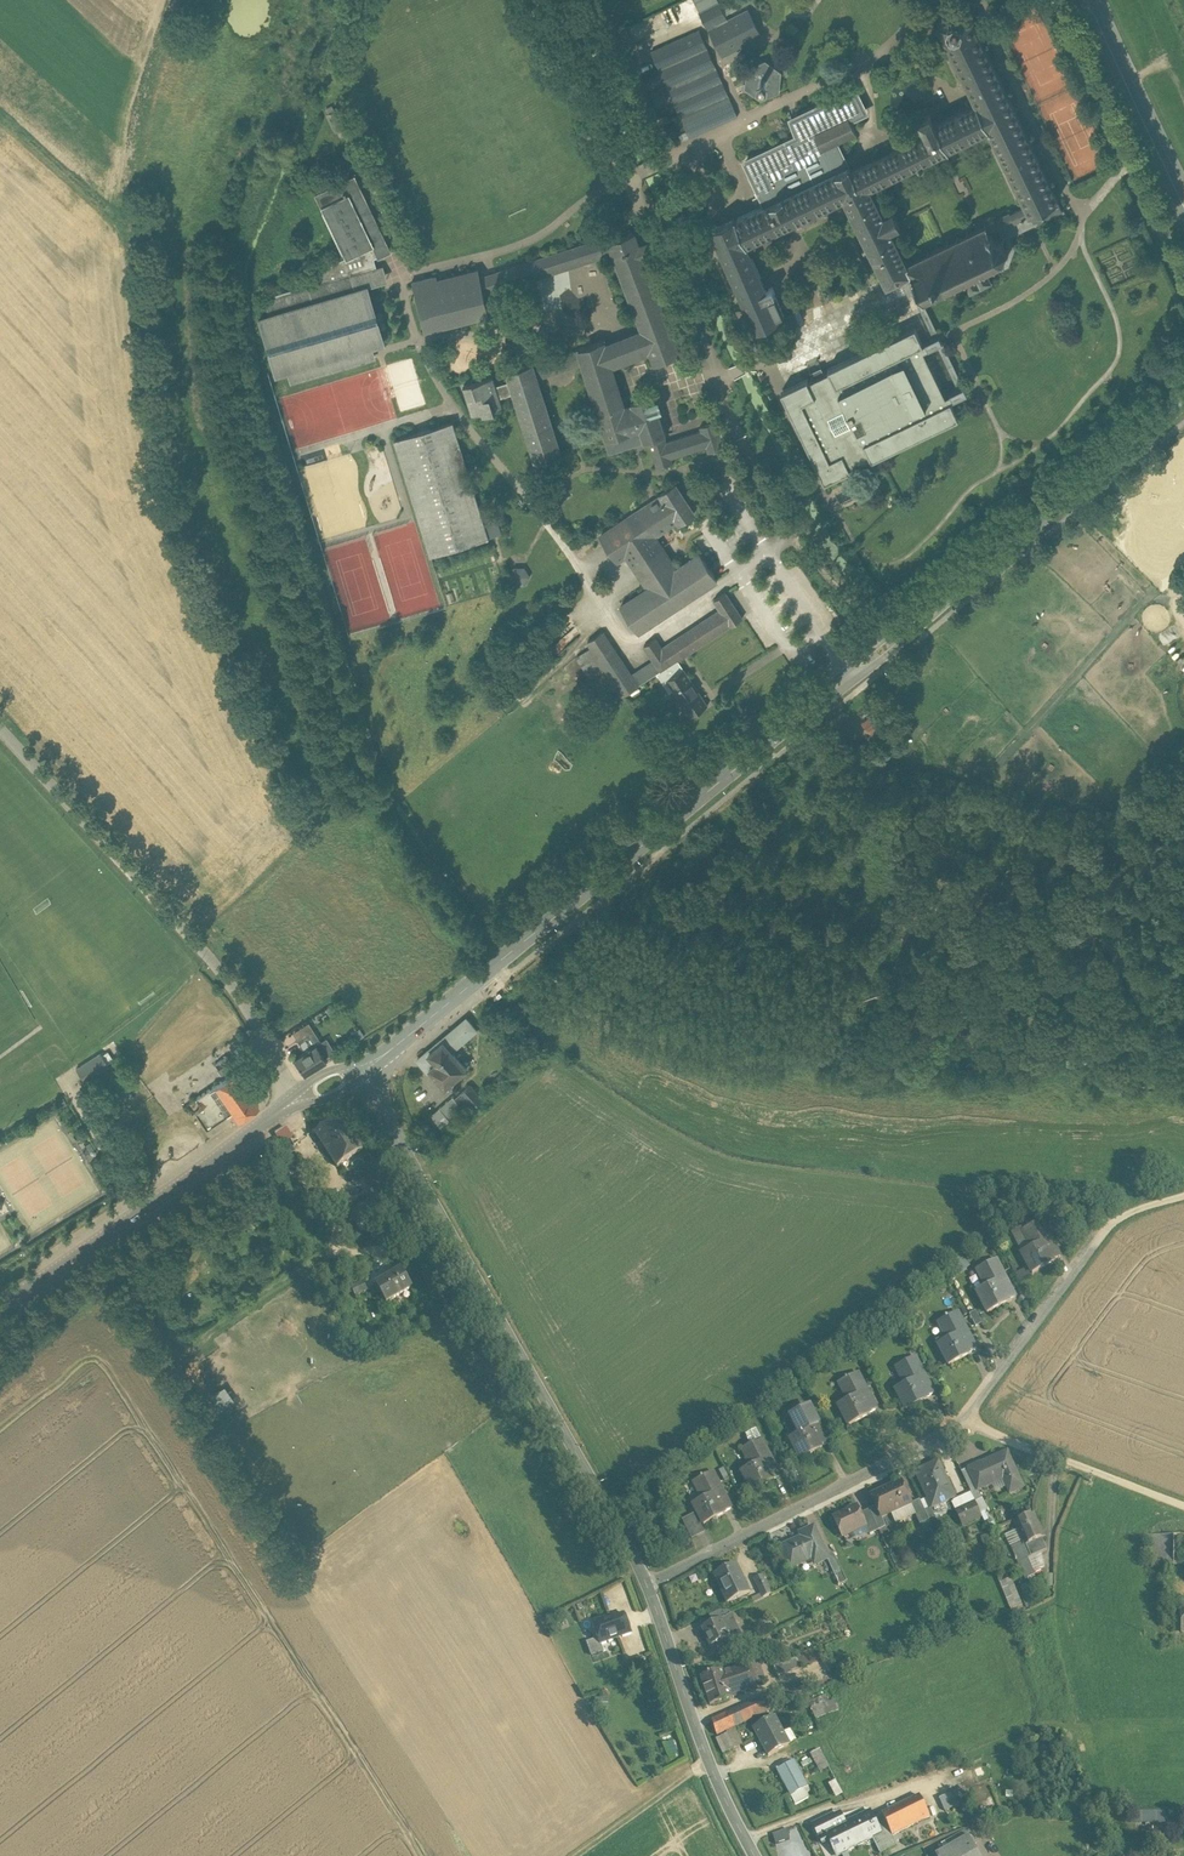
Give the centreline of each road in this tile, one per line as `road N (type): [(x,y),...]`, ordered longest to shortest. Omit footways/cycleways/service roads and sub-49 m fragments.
road 1 (secondary): [(362,1069),(1183,401)]
road 2 (secondary): [(757,1855),(720,1789),(647,1584),(362,1069)]
road 3 (unclassified): [(295,1101),(233,991),(0,729)]
road 4 (secondary): [(0,1304),(295,1101)]
road 5 (track): [(647,1584),(965,1420)]
road 6 (track): [(965,1420),(1114,1218)]
road 7 (track): [(1183,1506),(965,1420)]
road 8 (unclassified): [(1097,0),(1183,185)]
road 9 (track): [(618,180),(533,0)]
road 10 (track): [(710,1763),(576,1855)]

